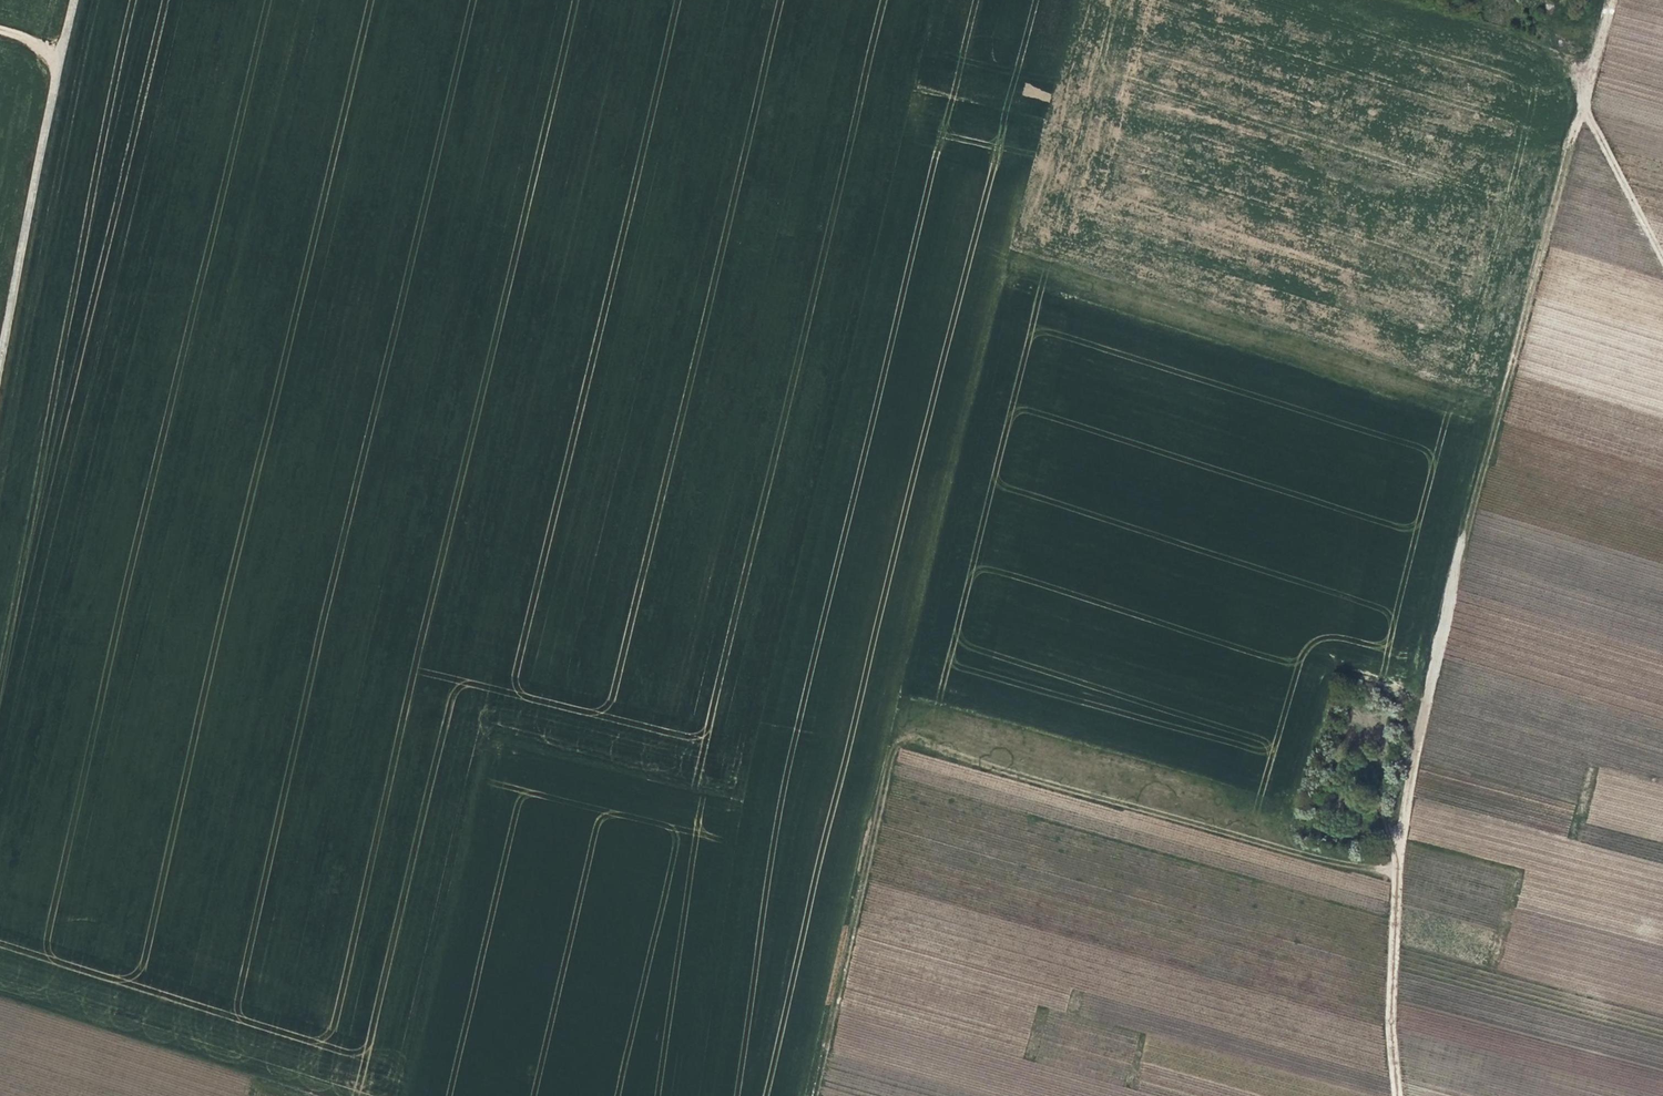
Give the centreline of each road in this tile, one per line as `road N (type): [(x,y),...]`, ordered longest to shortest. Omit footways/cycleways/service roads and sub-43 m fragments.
road 1 (track): [(1397,1095),(1389,973),(1403,800),(1457,549),(1608,0)]
road 2 (track): [(68,0),(0,342)]
road 3 (track): [(1662,265),(1580,105)]

